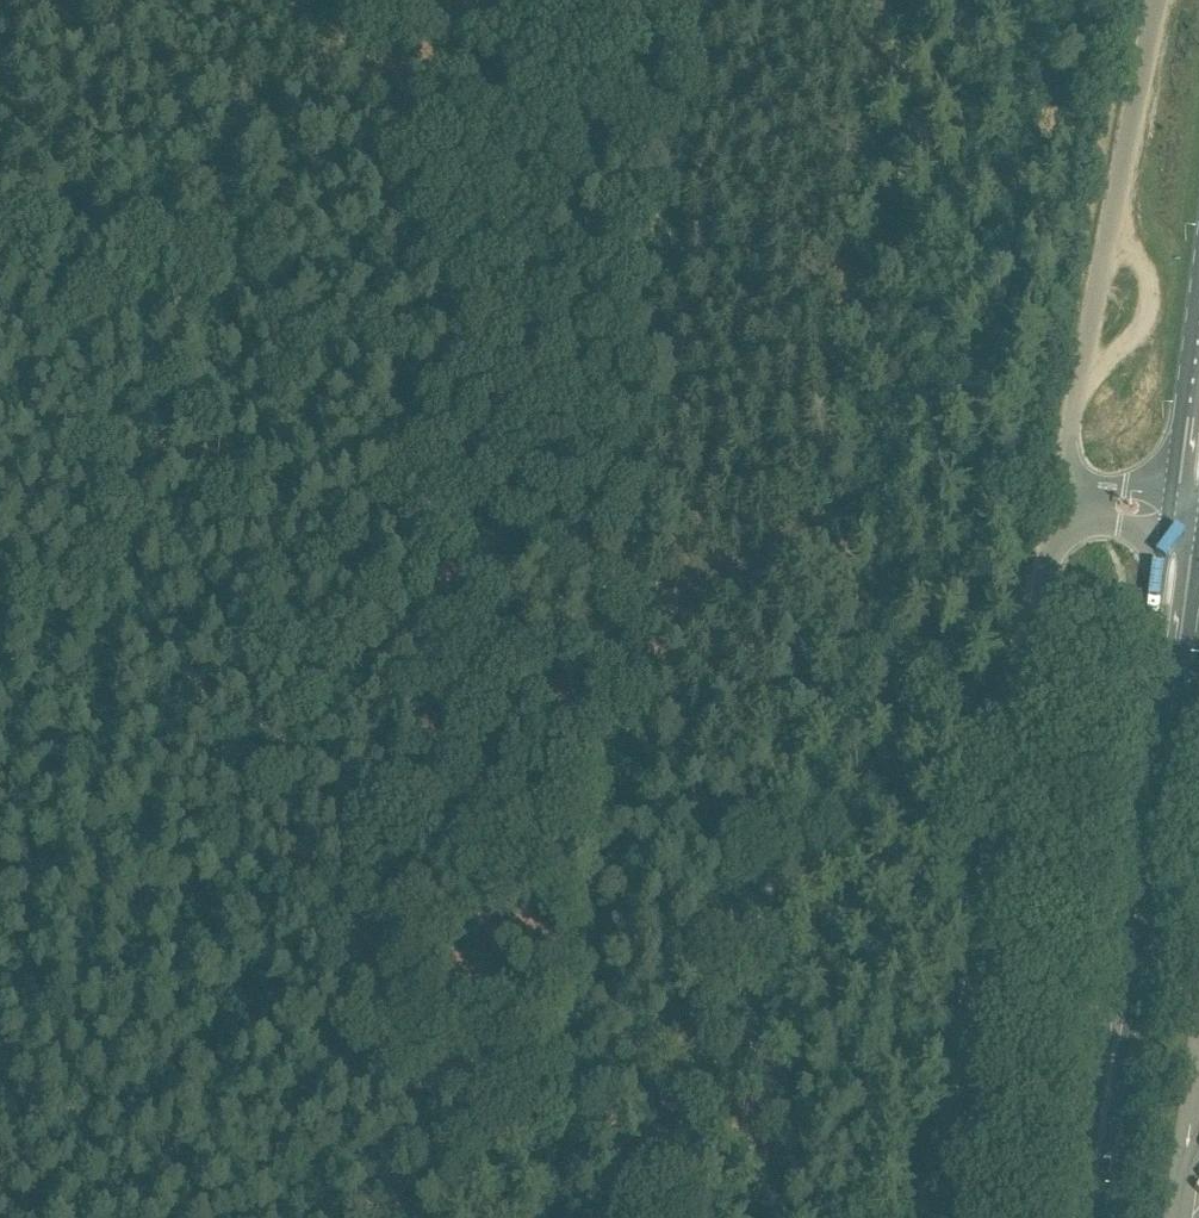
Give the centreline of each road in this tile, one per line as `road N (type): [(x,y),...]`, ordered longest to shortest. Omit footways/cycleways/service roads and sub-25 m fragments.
road 1 (tertiary): [(930,1217),(977,1071),(1059,496)]
road 2 (primary): [(1090,1217),(1185,512)]
road 3 (tertiary): [(1059,496),(1158,0)]
road 4 (tertiary): [(1185,512),(1059,496)]

